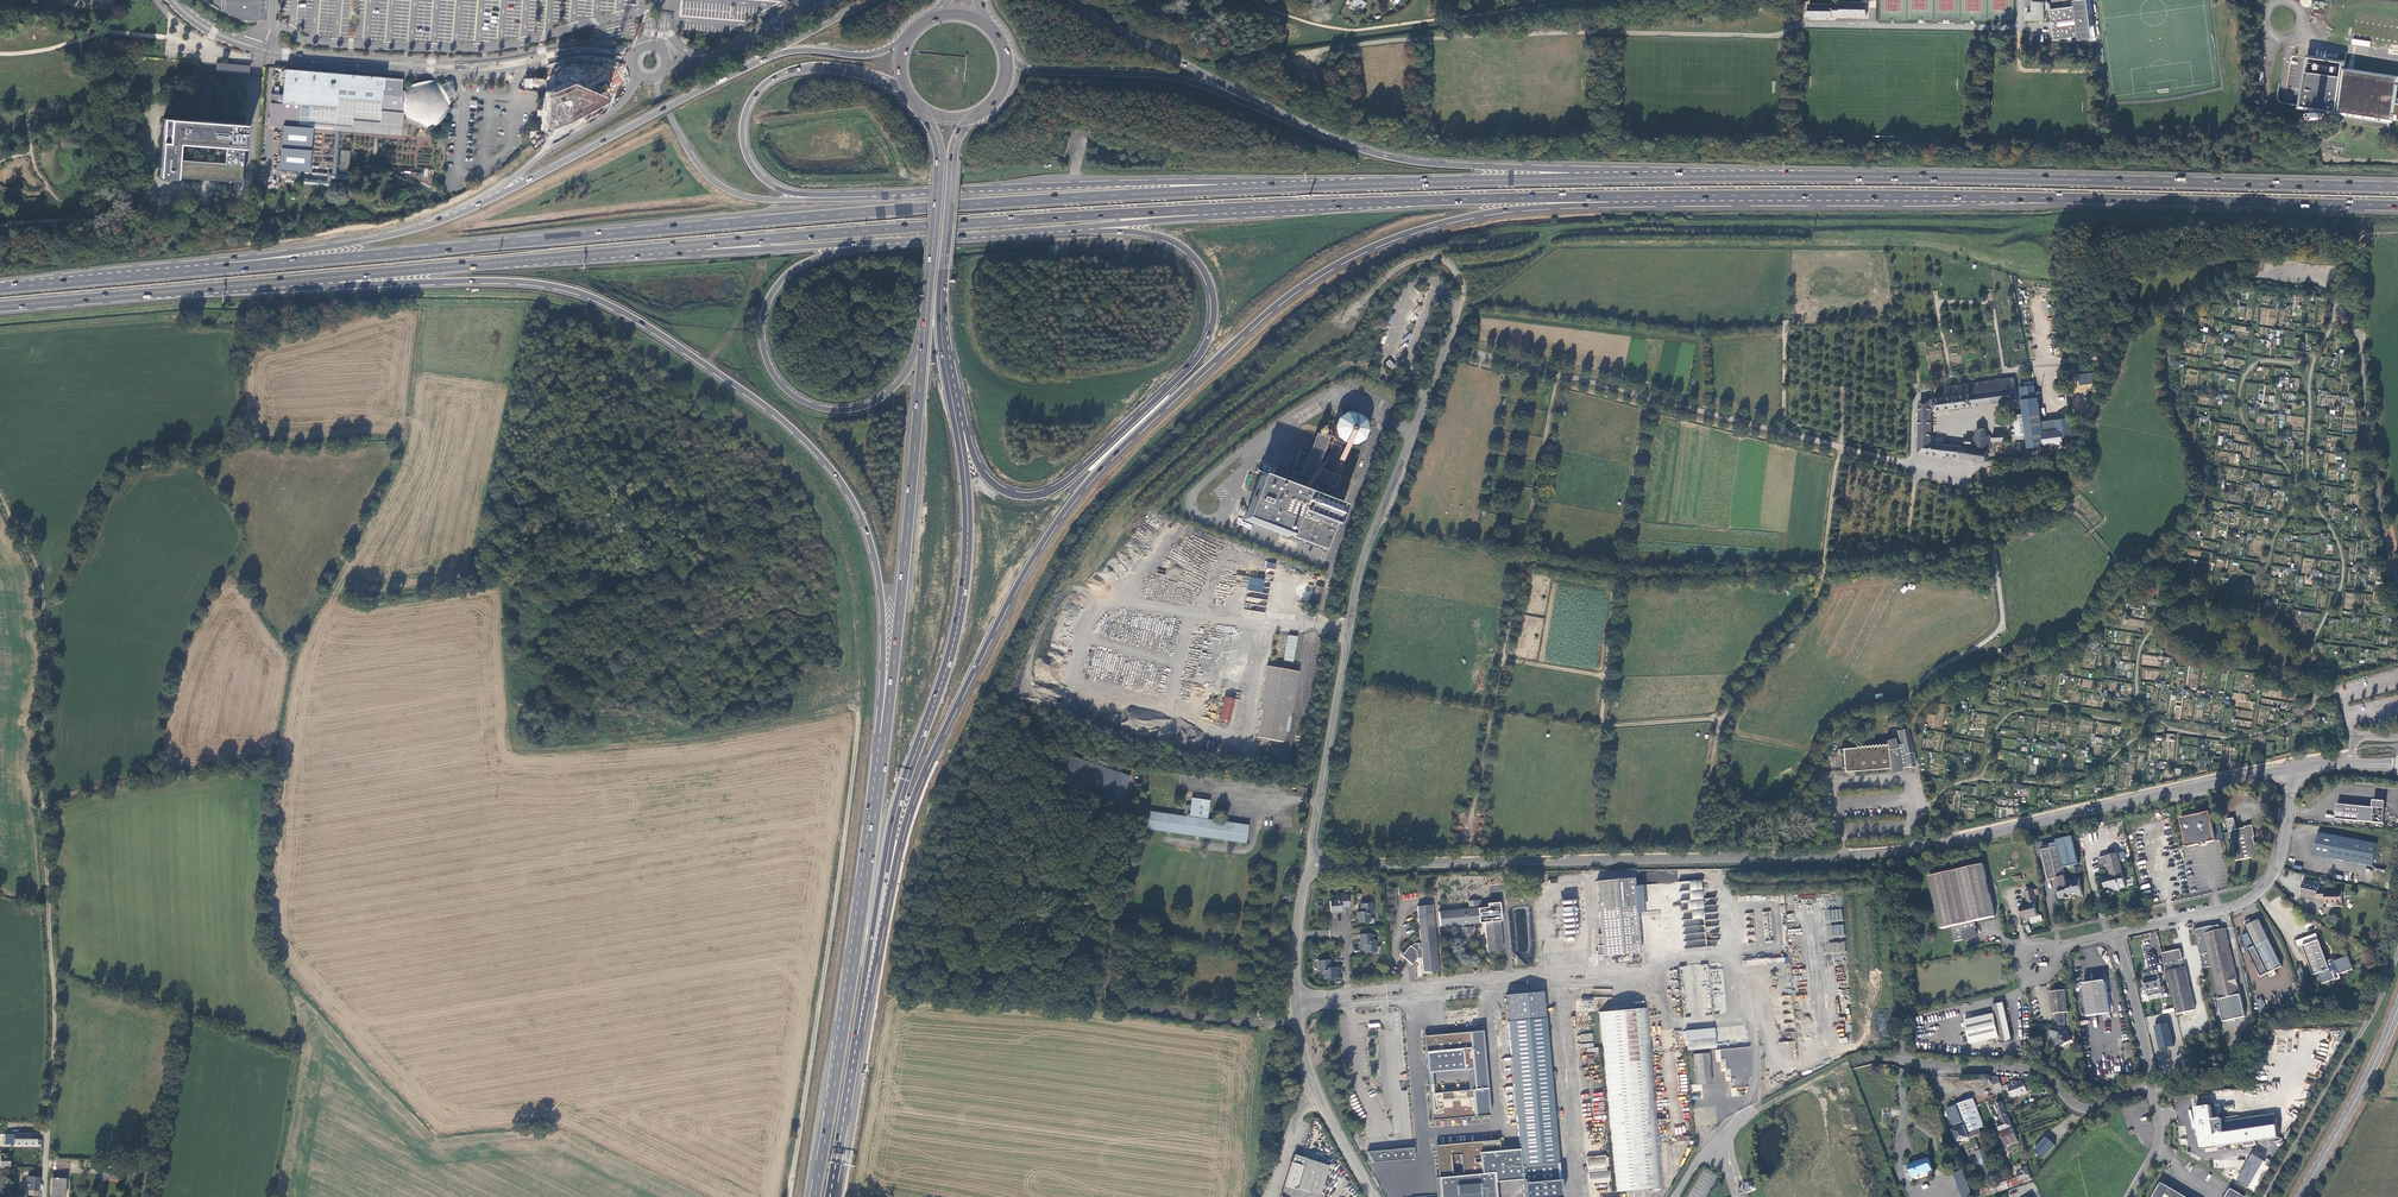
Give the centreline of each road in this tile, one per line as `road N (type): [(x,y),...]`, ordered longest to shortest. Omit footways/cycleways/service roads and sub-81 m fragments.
road 1 (trunk): [(885,891),(924,779),(1032,560),(1087,483),(1186,388),(1313,278),(1391,238),(1481,214),(1630,196)]
road 2 (track): [(457,578),(496,628),(503,739),(512,745),(621,747),(716,737),(859,706),(789,1196)]
road 3 (trunk): [(1218,190),(818,215),(205,270)]
road 4 (unclassified): [(1317,865),(1918,848),(2297,769)]
road 5 (trunk): [(318,278),(340,286),(524,282),(578,292),(645,325),(776,414),(836,475),(870,541),(883,611),(883,757)]
road 6 (trunk): [(2397,186),(1584,178)]
road 7 (trunk): [(1630,196),(2397,205)]
road 8 (trunk): [(1088,229),(1141,232),(1182,247),(1208,279),(1214,318),(1187,371),(1071,480),(1043,496),(1001,492),(974,458),(947,338),(942,273)]
road 9 (track): [(48,1132),(55,993),(39,775),(49,685),(42,589),(0,497)]
road 10 (trunk): [(885,891),(902,798),(956,636),(967,566),(967,485),(944,353),(942,273)]
road 11 (track): [(1903,717),(1854,719),(1836,731),(1801,793),(1778,814),(1739,816),(1713,789),(1721,718),(1818,592),(1838,457),(1847,449)]
road 12 (track): [(2065,362),(2030,362),(1920,395),(1912,465),(1969,488),(1985,509),(2003,620),(1989,639),(1920,683),(1903,717),(1910,730)]
road 13 (track): [(1453,267),(1493,264),(1577,235),(1916,237),(1988,249)]
road 14 (track): [(1909,528),(1912,465),(1457,345)]
road 15 (trunk): [(698,245),(1213,208)]
road 16 (unclassified): [(1426,397),(1358,581),(1319,796),(1317,865)]
road 17 (track): [(1521,562),(1633,579),(1822,572),(1995,551)]
road 18 (trunk): [(926,306),(903,376),(865,406),(805,402),(783,387),(765,356),(765,309),(791,271),(825,255),(920,242)]
road 19 (trunk): [(926,306),(883,757)]
road 20 (track): [(1721,718),(1611,727),(1601,715),(1615,578),(1647,407),(1655,400)]
road 21 (trunk): [(883,757),(814,1196)]
road 22 (track): [(1473,811),(1558,375)]
road 23 (trunk): [(1213,208),(1630,196)]
road 24 (track): [(1263,383),(1129,502),(1093,569),(1057,602),(1033,657),(1029,697)]
road 25 (trunk): [(318,278),(698,245)]
road 26 (trunk): [(884,196),(776,186),(751,162),(744,119),(767,82),(798,69),(865,73),(906,91)]
road 27 (trunk): [(1584,178),(1218,190)]
road 28 (trunk): [(1218,190),(1191,182),(884,196)]
road 29 (trunk): [(0,306),(318,278)]
road 30 (unclassified): [(1849,1063),(1879,1058),(2029,1070),(2087,1108),(2152,1085)]
road 31 (trunk): [(830,1196),(885,891)]
road 32 (trunk): [(1584,178),(1564,169),(1408,160),(1286,118)]
road 33 (trunk): [(497,194),(405,232),(213,261),(205,270)]
road 34 (trunk): [(884,196),(767,200),(725,188),(692,156),(657,93),(661,77)]
road 35 (trunk): [(758,62),(497,194)]
road 36 (trunk): [(1286,118),(1186,80),(1032,70),(1007,54)]
road 37 (unclassified): [(2297,769),(2279,860),(2257,895),(2114,935)]
road 38 (tertiary): [(355,61),(484,73),(595,53),(632,67)]
road 39 (tertiary): [(636,50),(355,61)]
road 40 (trunk): [(1286,118),(1063,0)]
road 41 (track): [(1935,470),(1996,466),(2017,451),(2069,445),(2097,403),(2115,347)]
road 42 (unclassified): [(1317,865),(1304,891),(1295,981),(1316,1091)]
road 43 (trunk): [(698,245),(707,252),(920,242)]
road 44 (track): [(1281,562),(1172,518),(1111,602)]
road 45 (secondary): [(2397,1009),(2300,1196)]
road 46 (track): [(1952,382),(1937,302),(1992,303),(2005,374)]
road 47 (trunk): [(205,270),(0,288)]
road 48 (trunk): [(925,112),(939,162),(926,306)]
road 49 (trunk): [(636,74),(618,107),(545,151),(497,194)]
road 50 (tertiary): [(665,72),(726,59),(835,0)]
road 51 (trunk): [(920,242),(1088,229)]
road 52 (tertiary): [(817,0),(708,56),(666,54)]
road 53 (trunk): [(942,273),(953,151),(972,118)]
road 54 (trunk): [(909,36),(868,55),(794,51),(758,62)]
road 55 (unclassified): [(2114,935),(2152,1085)]
road 56 (track): [(1992,525),(2072,512),(2121,565)]
road 57 (trunk): [(1088,229),(1203,217),(1213,208)]
road 58 (trunk): [(871,0),(758,62)]
road 59 (unclassified): [(1316,1091),(1373,1196)]

